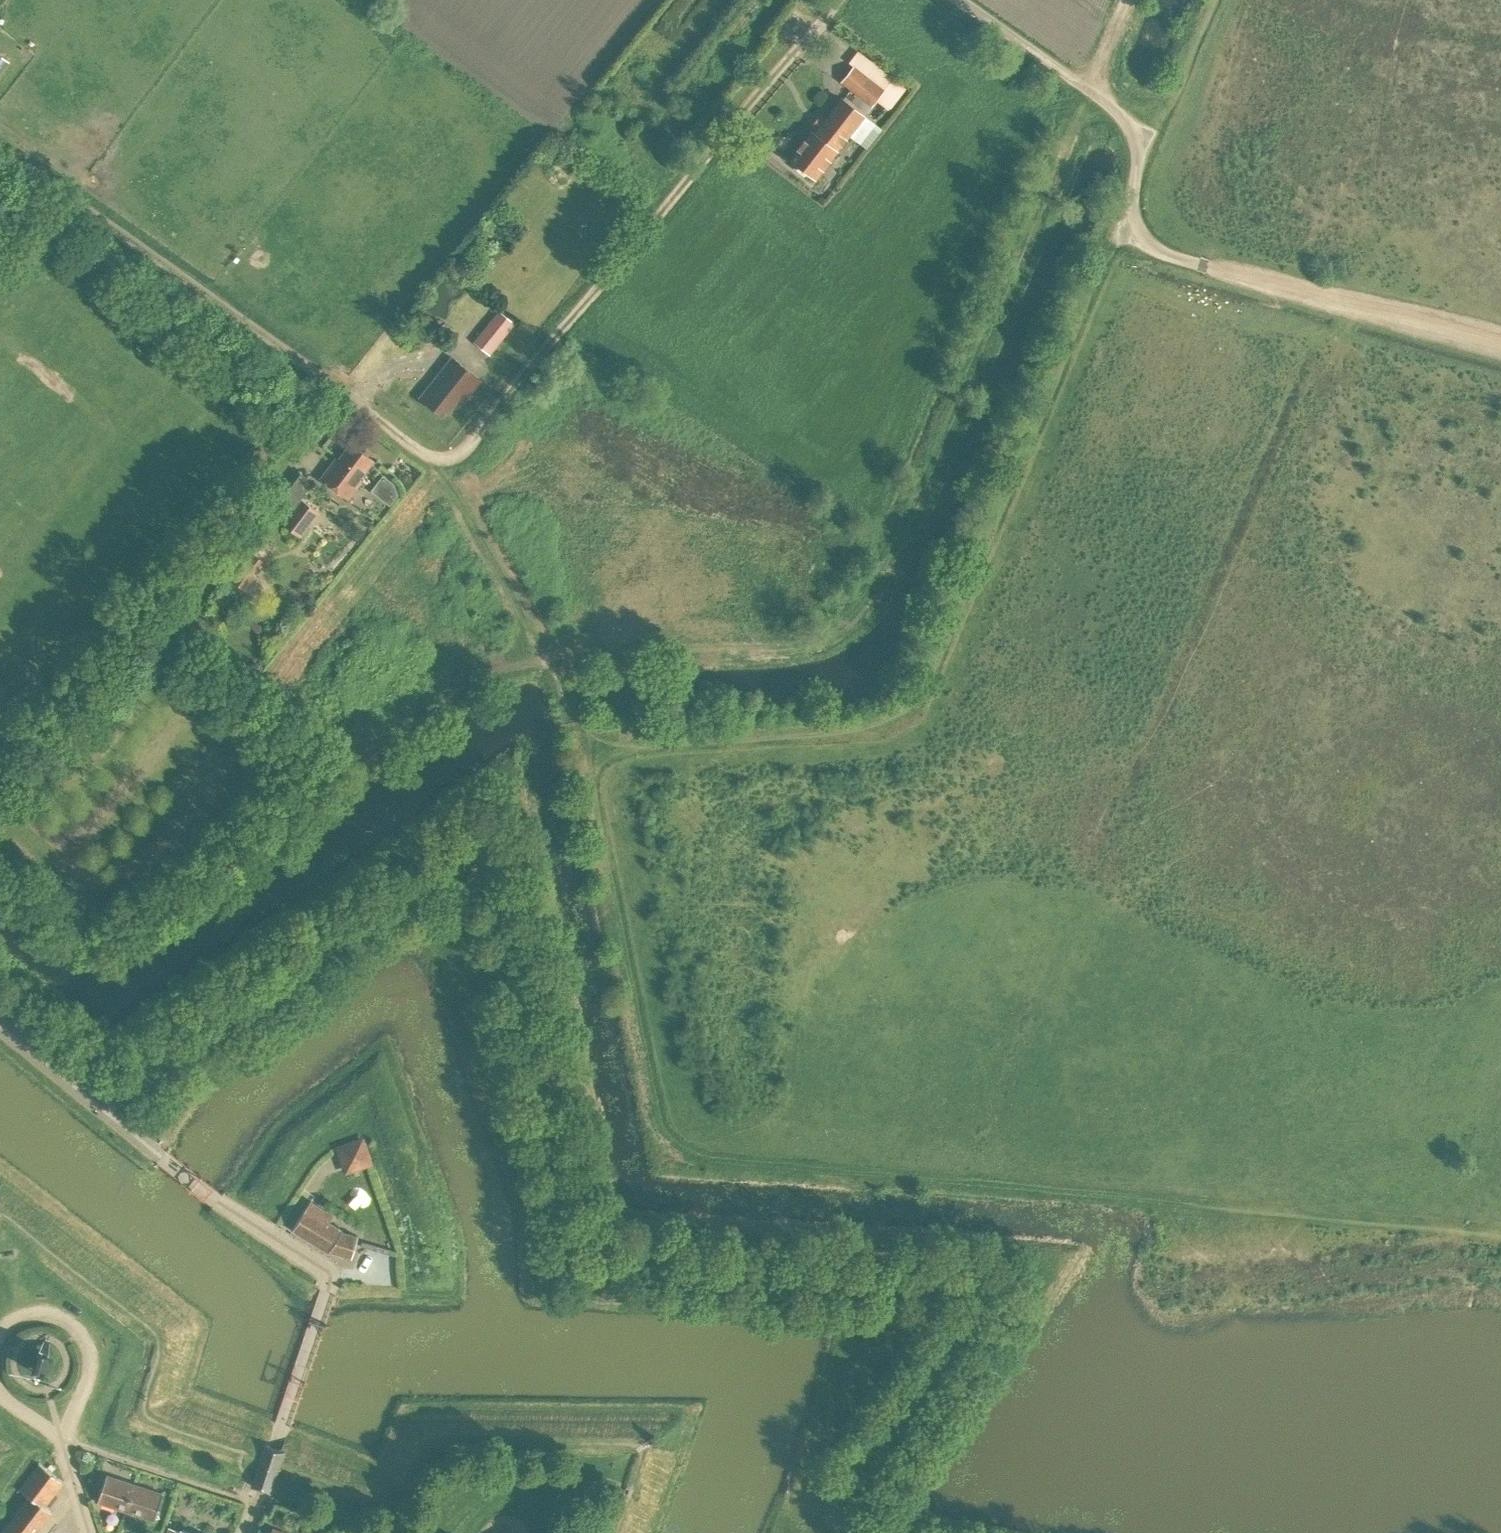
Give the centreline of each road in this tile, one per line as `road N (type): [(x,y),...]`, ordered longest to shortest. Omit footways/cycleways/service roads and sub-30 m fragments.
road 1 (unclassified): [(348,397),(423,453),(459,456),(835,0)]
road 2 (residential): [(247,1532),(329,1277),(218,1202),(0,1027)]
road 3 (unclassified): [(348,397),(0,149)]
road 4 (track): [(1130,224),(1138,242),(1200,264),(1500,347)]
road 5 (unclassified): [(141,666),(348,397)]
road 6 (track): [(958,0),(1107,101),(1140,153)]

